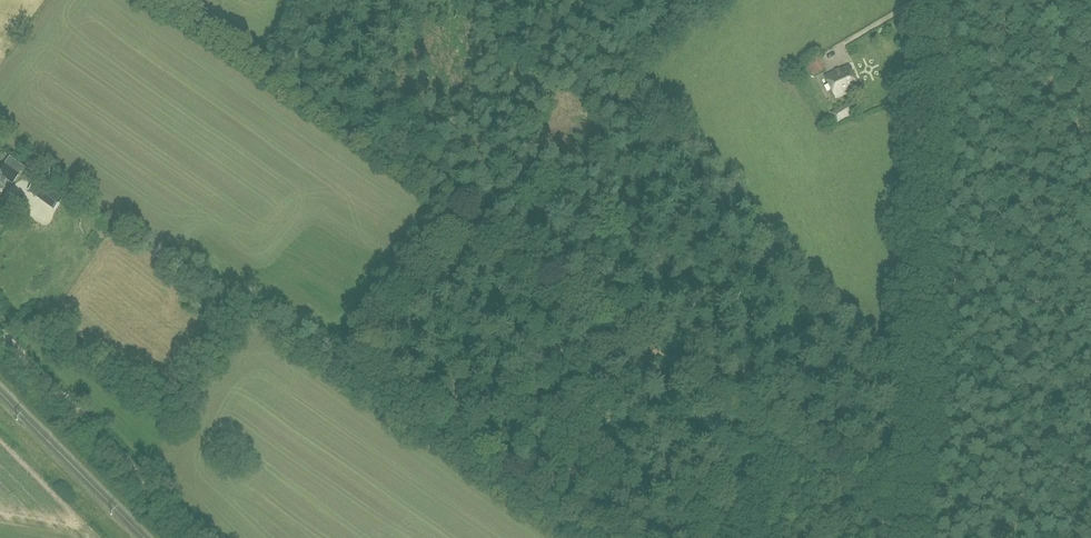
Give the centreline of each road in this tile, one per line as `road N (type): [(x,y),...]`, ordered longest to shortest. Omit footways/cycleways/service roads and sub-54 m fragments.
road 1 (track): [(925,0),(900,537)]
road 2 (track): [(0,335),(200,537)]

